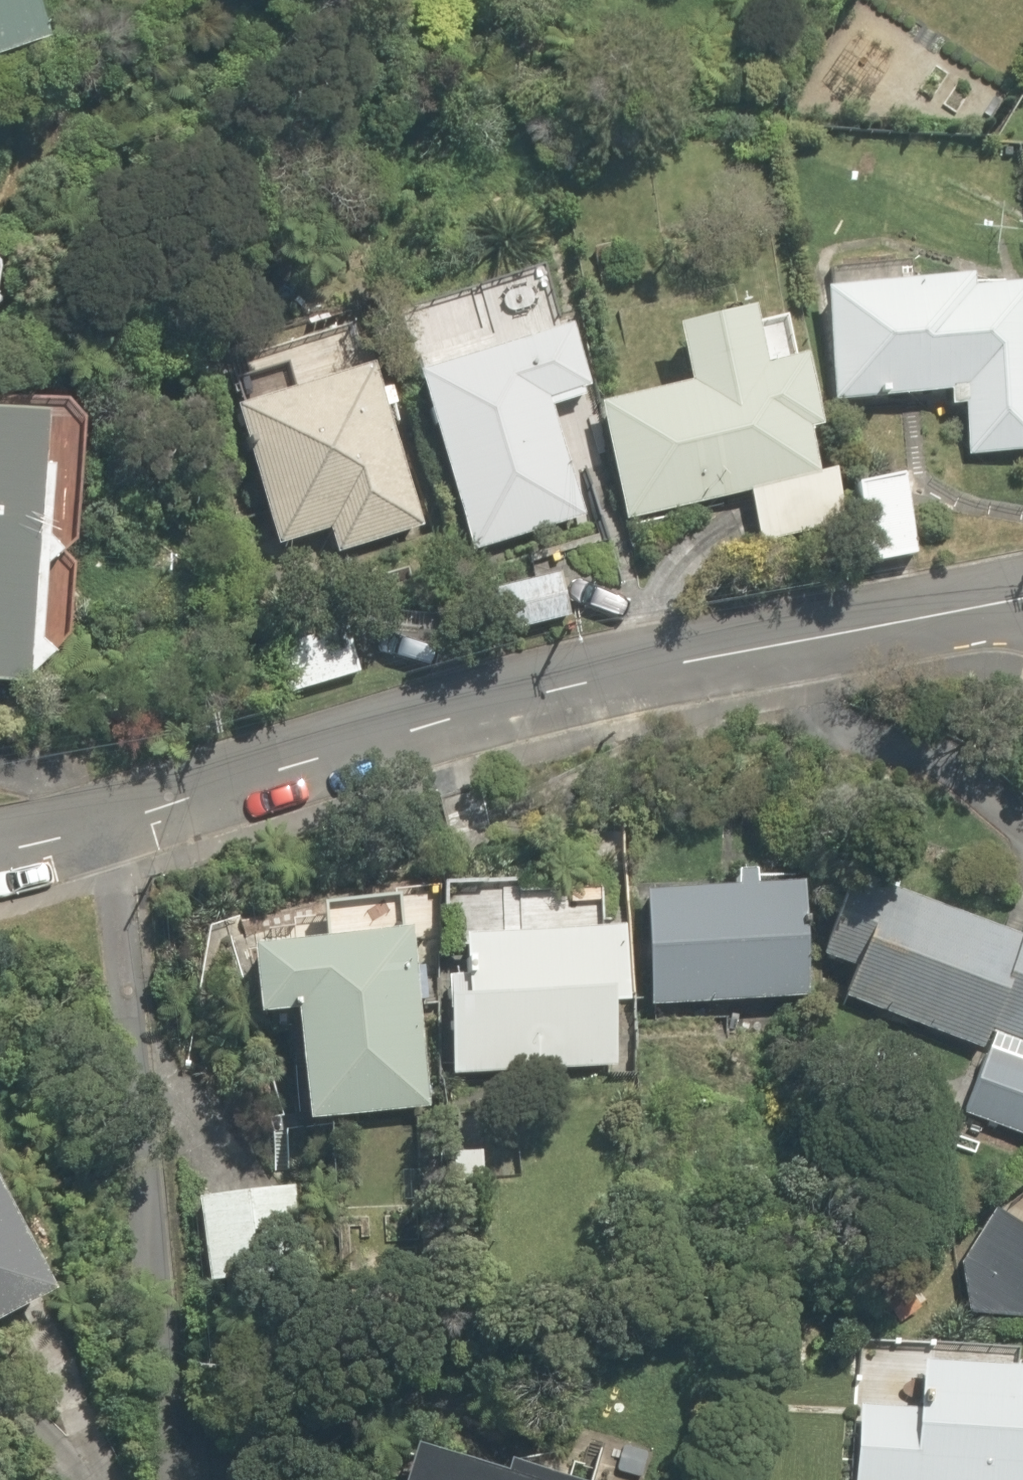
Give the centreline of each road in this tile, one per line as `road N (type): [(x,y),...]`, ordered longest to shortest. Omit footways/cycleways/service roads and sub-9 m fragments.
road 1 (residential): [(1022,612),(440,731),(0,847)]

